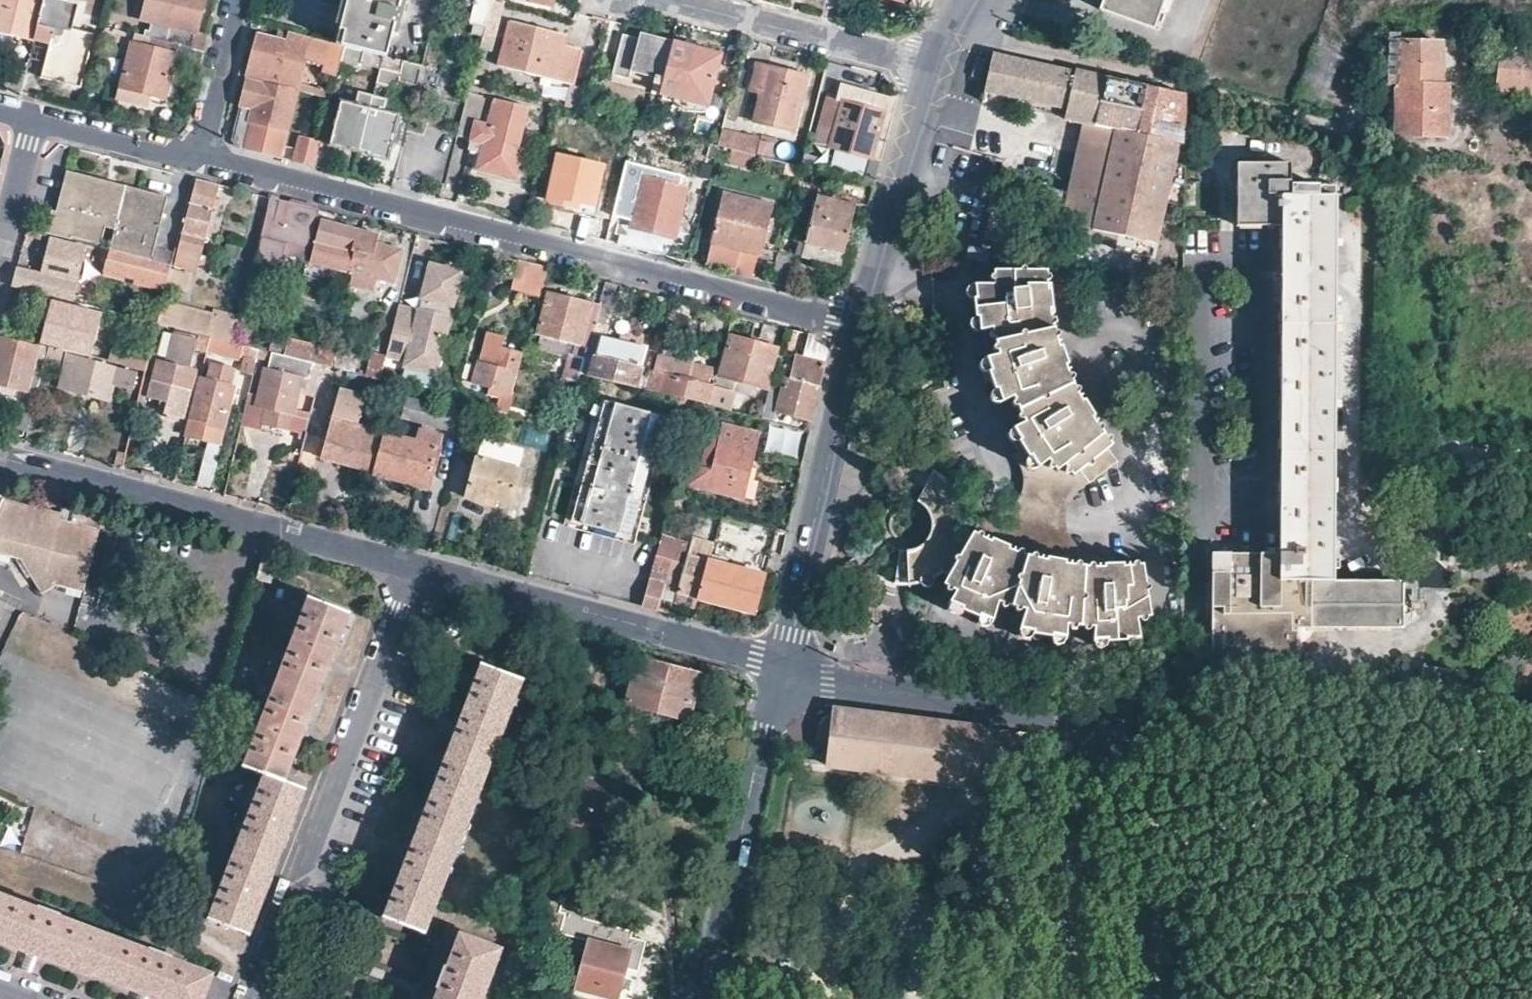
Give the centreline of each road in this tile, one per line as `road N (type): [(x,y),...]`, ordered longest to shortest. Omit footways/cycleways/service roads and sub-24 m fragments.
road 1 (residential): [(1531,768),(867,685),(787,668)]
road 2 (residential): [(862,323),(199,150)]
road 3 (residential): [(415,563),(253,998)]
road 4 (residential): [(0,454),(415,563)]
road 5 (residential): [(415,563),(787,668)]
road 6 (residential): [(787,668),(862,323)]
road 7 (residential): [(707,998),(787,668)]
road 8 (residential): [(674,0),(933,70)]
road 9 (residential): [(862,323),(933,70)]
road 10 (residential): [(199,150),(163,152),(32,119)]
road 11 (residential): [(199,150),(237,0)]
road 12 (residential): [(0,246),(32,119)]

